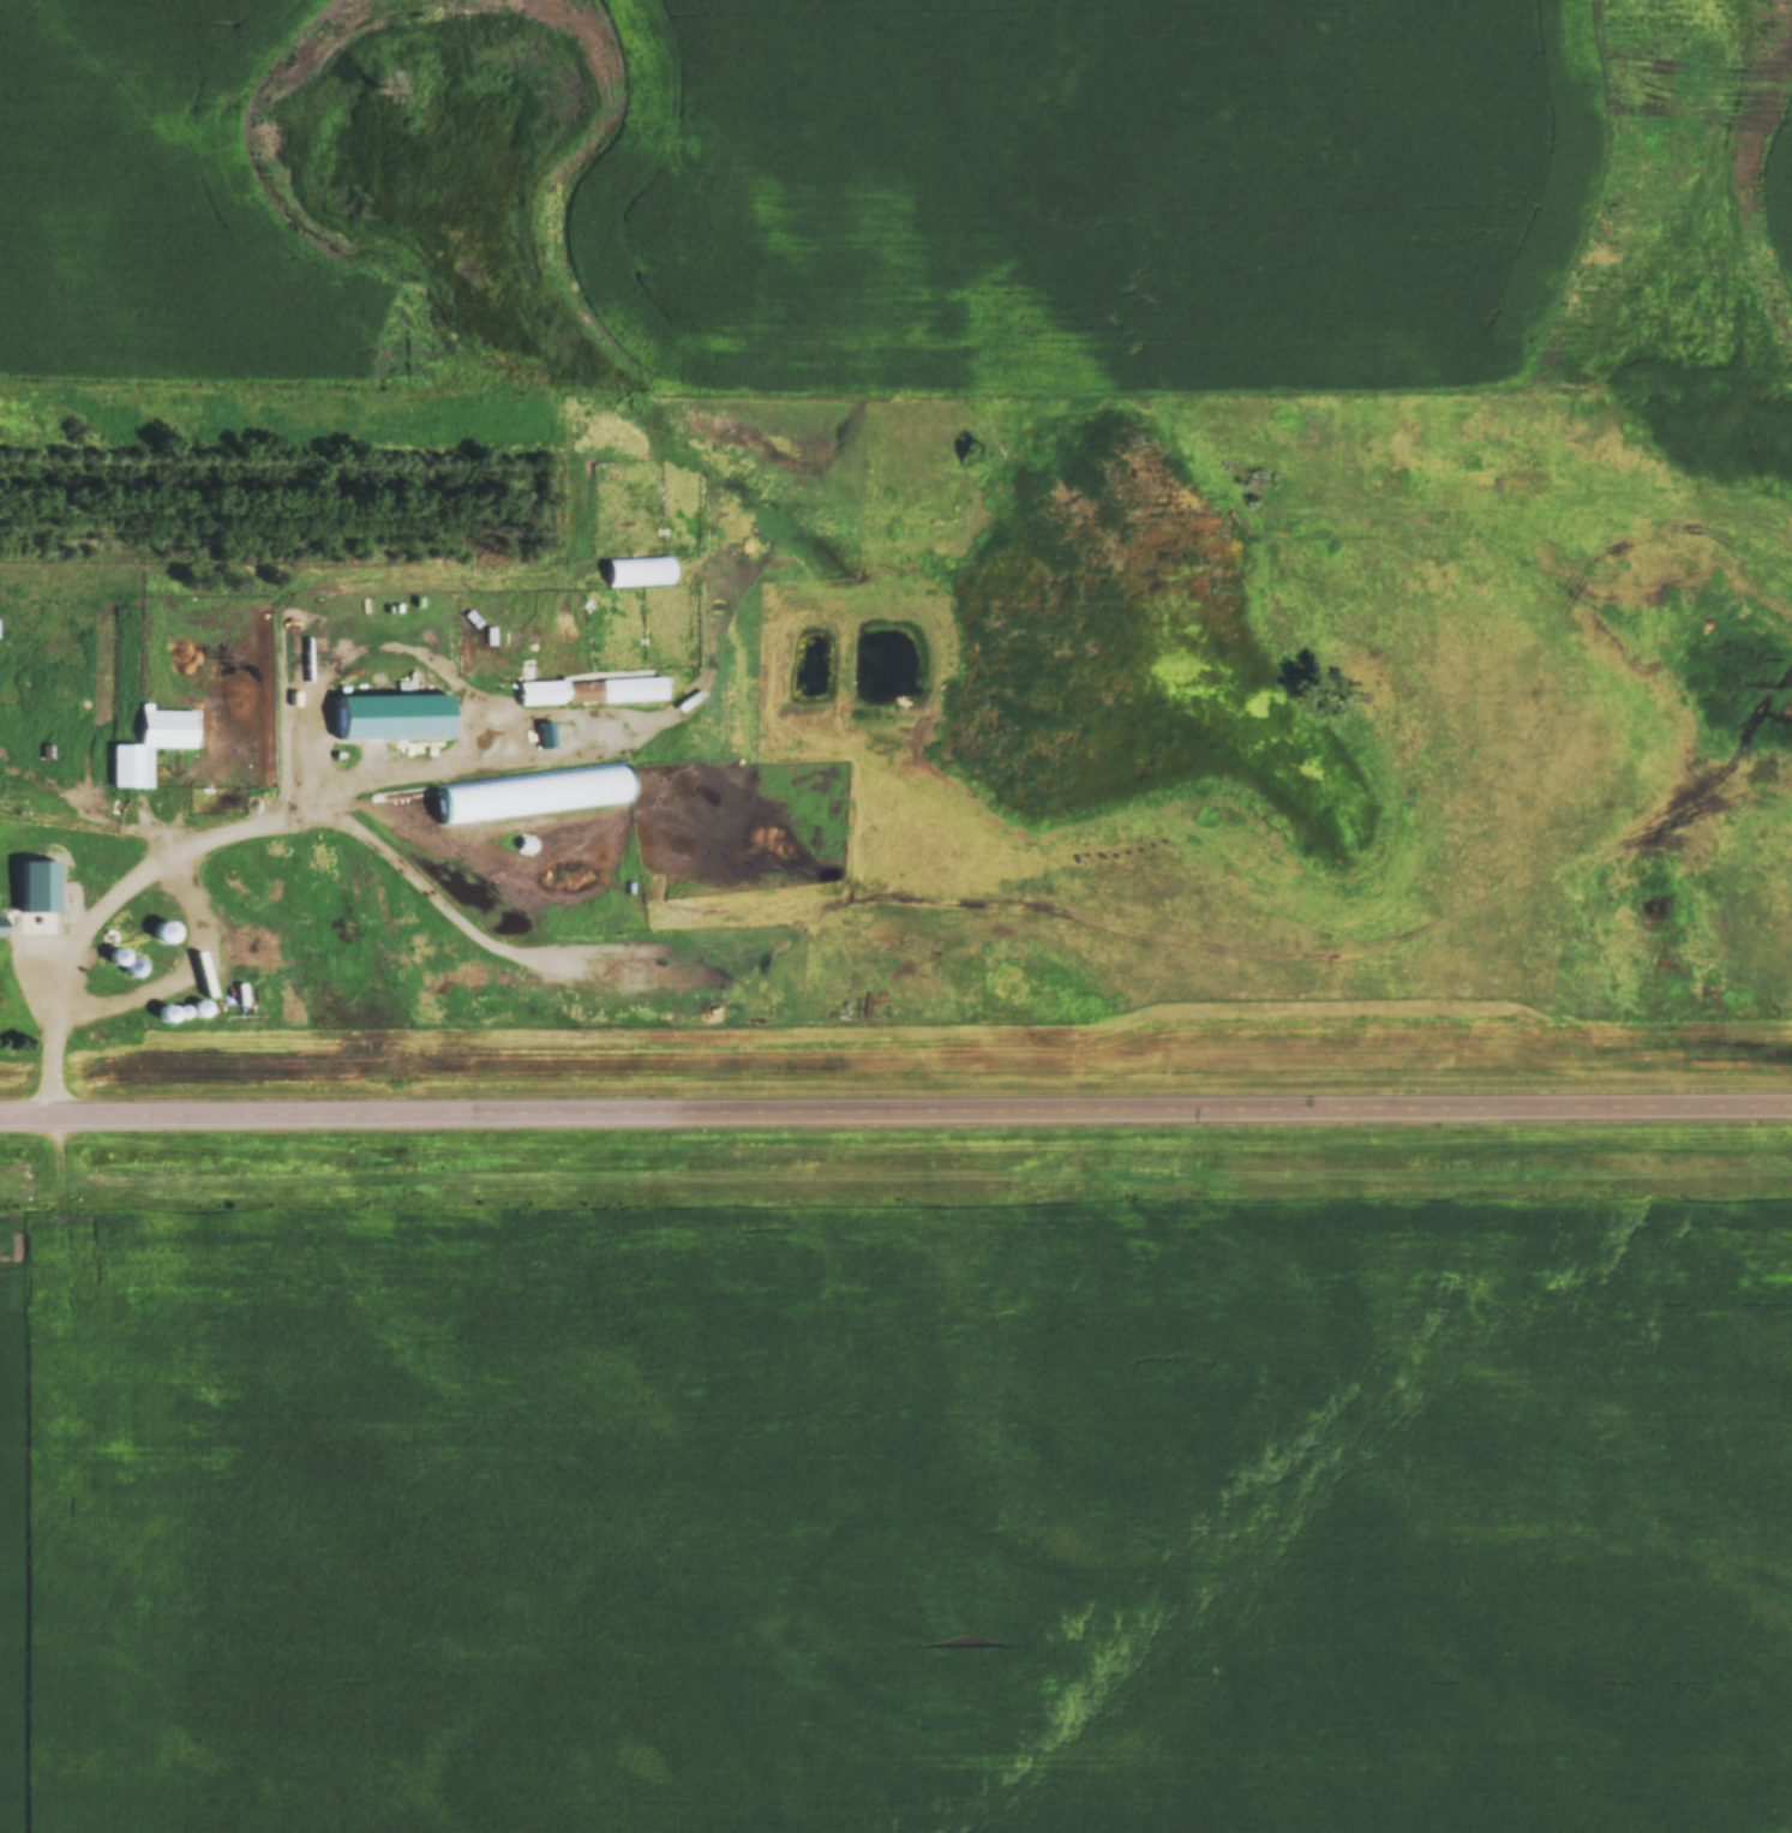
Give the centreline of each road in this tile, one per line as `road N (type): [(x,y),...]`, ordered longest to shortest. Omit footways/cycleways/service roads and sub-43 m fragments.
road 1 (secondary): [(0,1099),(1791,1085)]

